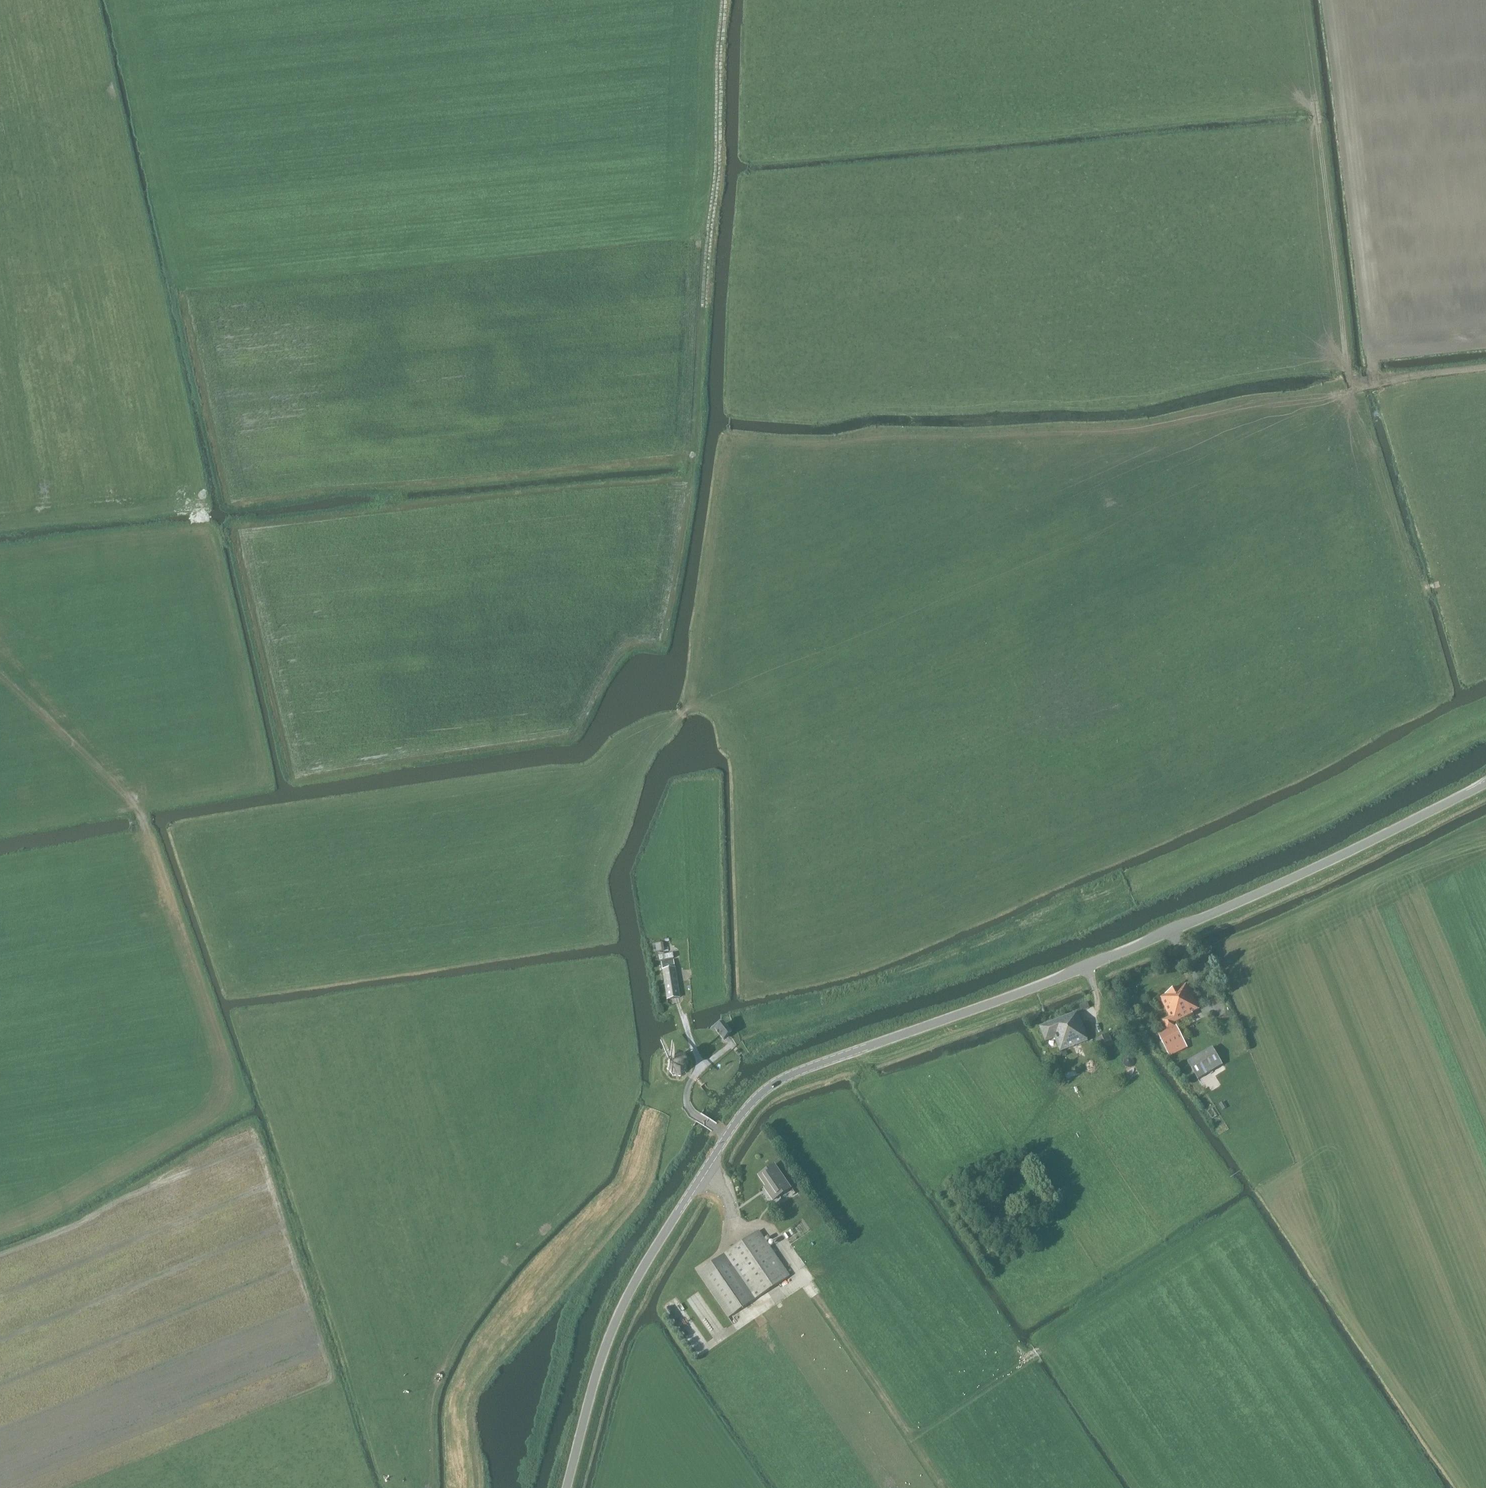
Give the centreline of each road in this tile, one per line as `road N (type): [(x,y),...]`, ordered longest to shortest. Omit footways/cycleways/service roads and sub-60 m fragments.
road 1 (unclassified): [(567,1487),(624,1303),(727,1136),(763,1093),(1098,963),(1301,875),(1485,782)]

